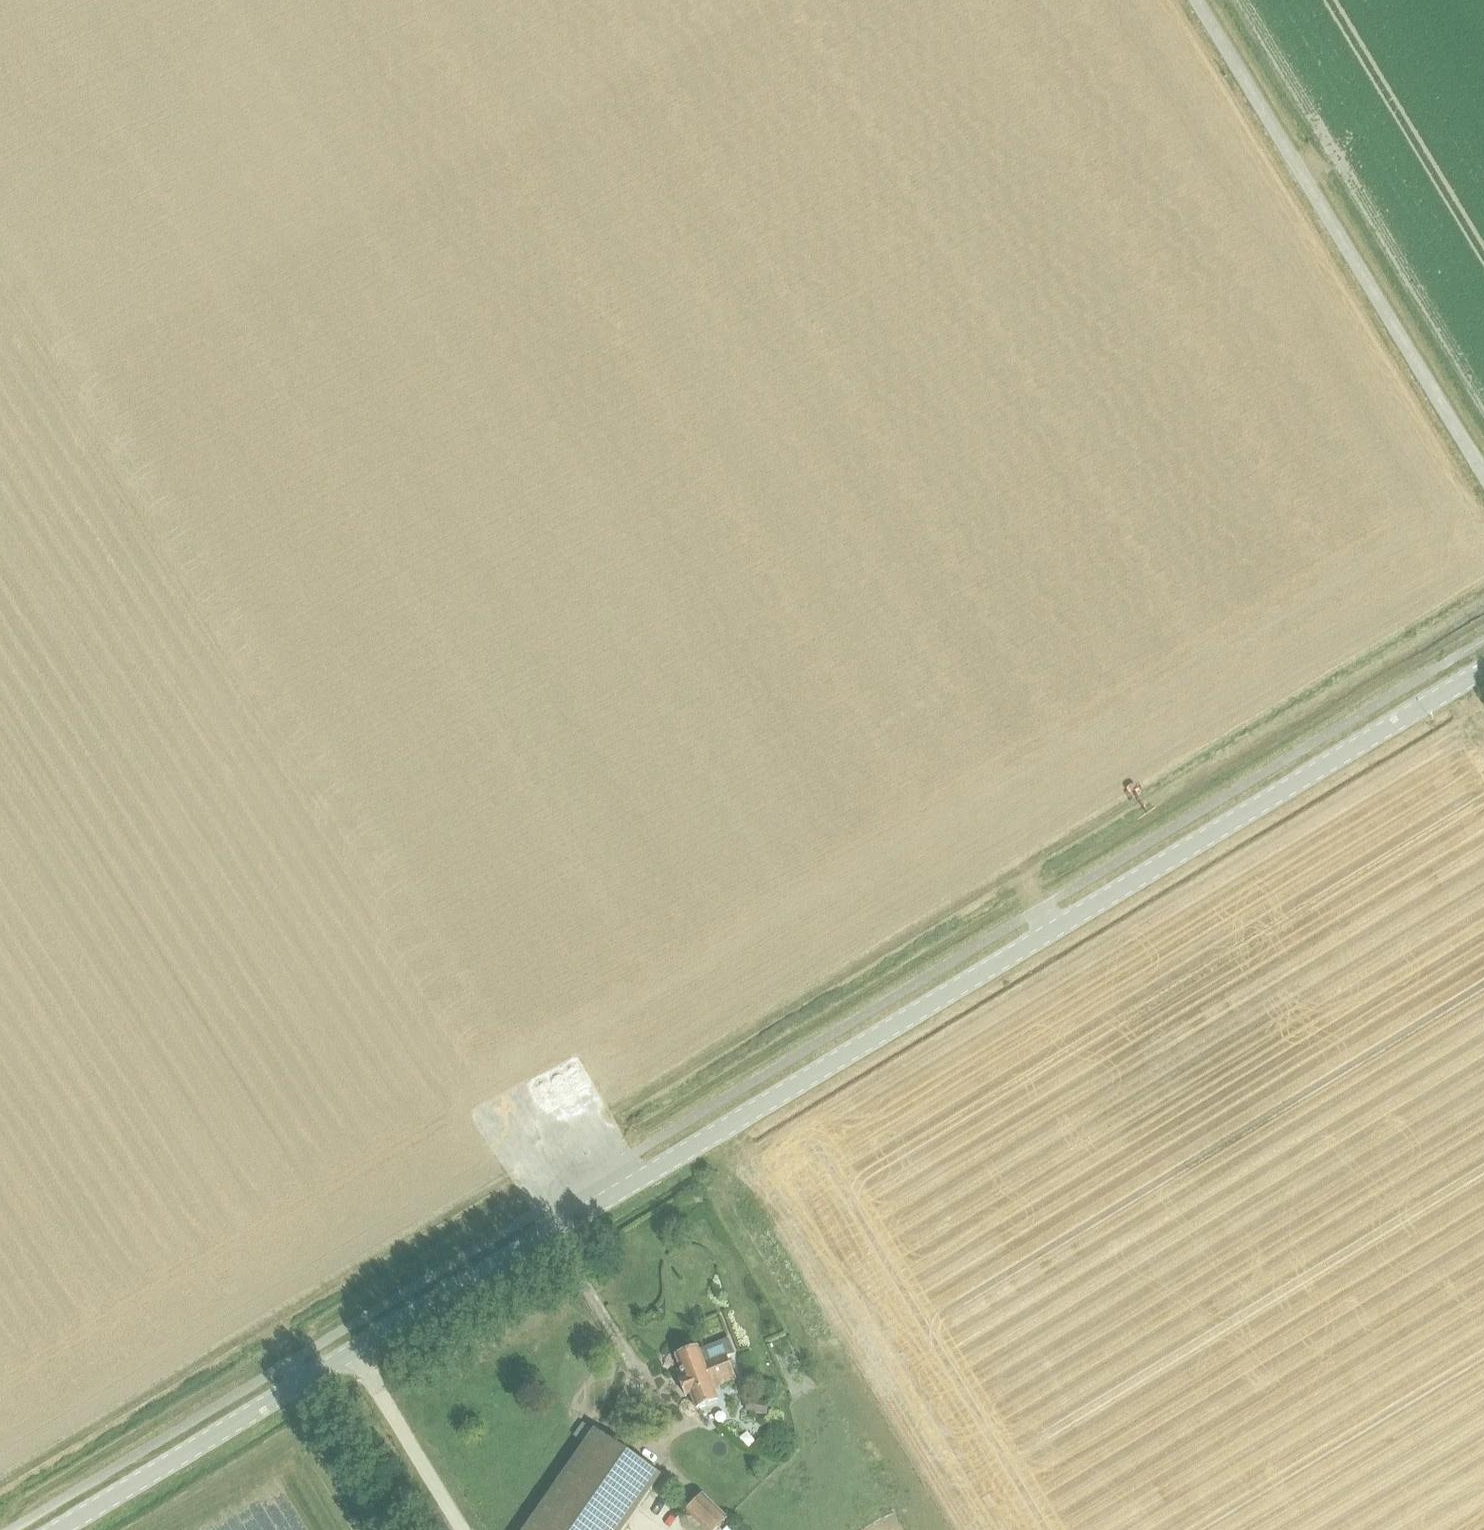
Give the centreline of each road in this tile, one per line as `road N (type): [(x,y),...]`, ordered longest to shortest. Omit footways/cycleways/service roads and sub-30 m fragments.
road 1 (tertiary): [(56,1529),(1483,671)]
road 2 (unclassified): [(1483,472),(1197,0)]

